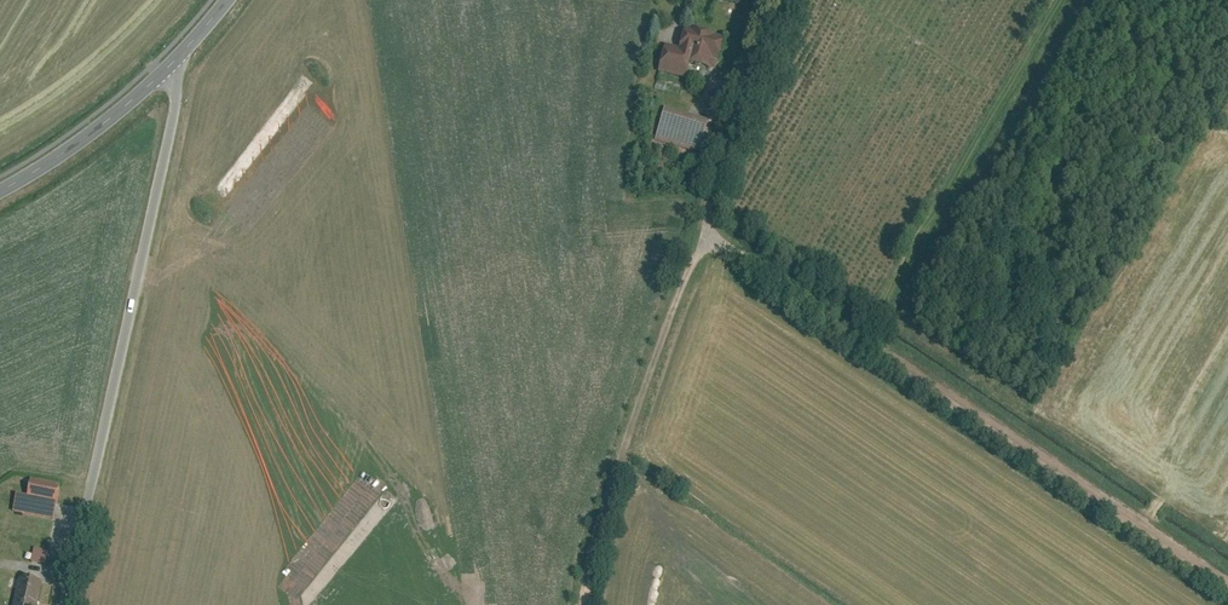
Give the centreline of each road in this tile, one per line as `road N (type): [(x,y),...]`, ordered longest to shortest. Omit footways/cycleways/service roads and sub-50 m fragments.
road 1 (track): [(708,236),(1227,586)]
road 2 (unclassified): [(164,74),(176,94),(64,604)]
road 3 (track): [(583,604),(598,511),(698,244)]
road 4 (unclassified): [(775,0),(708,236),(698,244)]
road 5 (tertiary): [(0,190),(164,74)]

